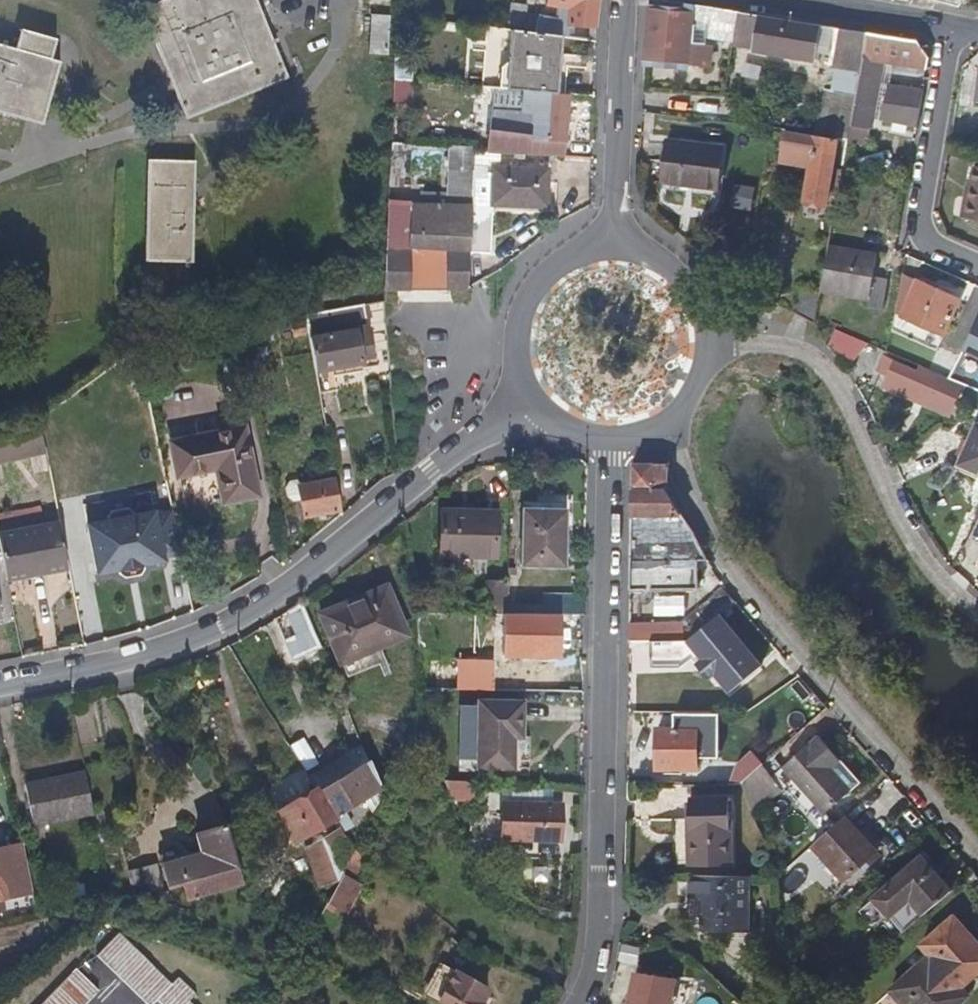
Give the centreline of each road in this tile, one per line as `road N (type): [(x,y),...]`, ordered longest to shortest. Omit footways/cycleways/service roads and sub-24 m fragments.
road 1 (residential): [(0,684),(161,651),(260,607),(475,441),(537,411)]
road 2 (residential): [(620,454),(591,928),(572,1003)]
road 3 (residential): [(671,439),(736,582),(977,859)]
road 4 (residential): [(977,613),(944,589),(843,386),(804,354),(717,356)]
road 5 (residential): [(977,262),(916,233),(944,27)]
road 6 (residential): [(626,258),(625,0)]
road 7 (residential): [(626,258),(566,273),(527,321),(520,351),(537,411)]
road 8 (residential): [(789,0),(944,27)]
road 9 (residential): [(717,356),(700,301),(680,280),(626,258)]

